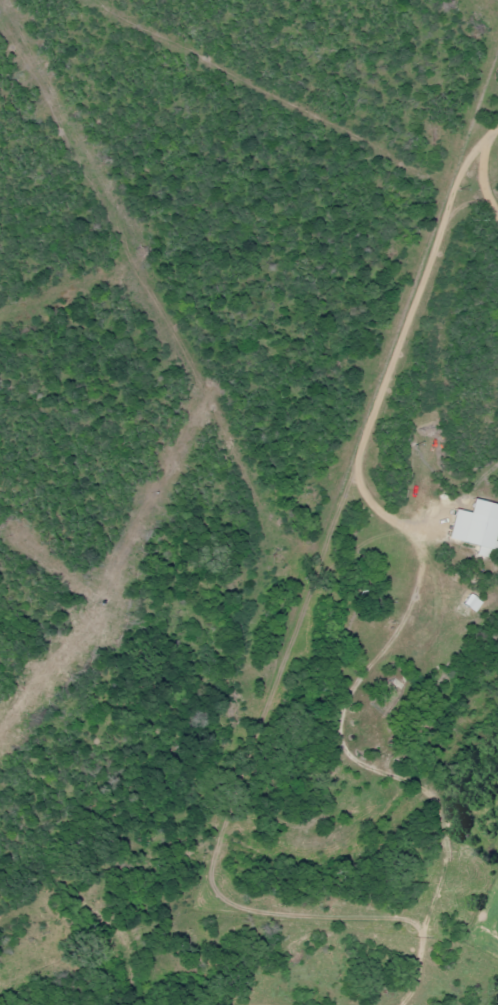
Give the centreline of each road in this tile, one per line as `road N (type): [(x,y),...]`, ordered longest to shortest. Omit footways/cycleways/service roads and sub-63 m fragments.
road 1 (track): [(497,123),(460,168),(358,454),(359,484),(401,533)]

